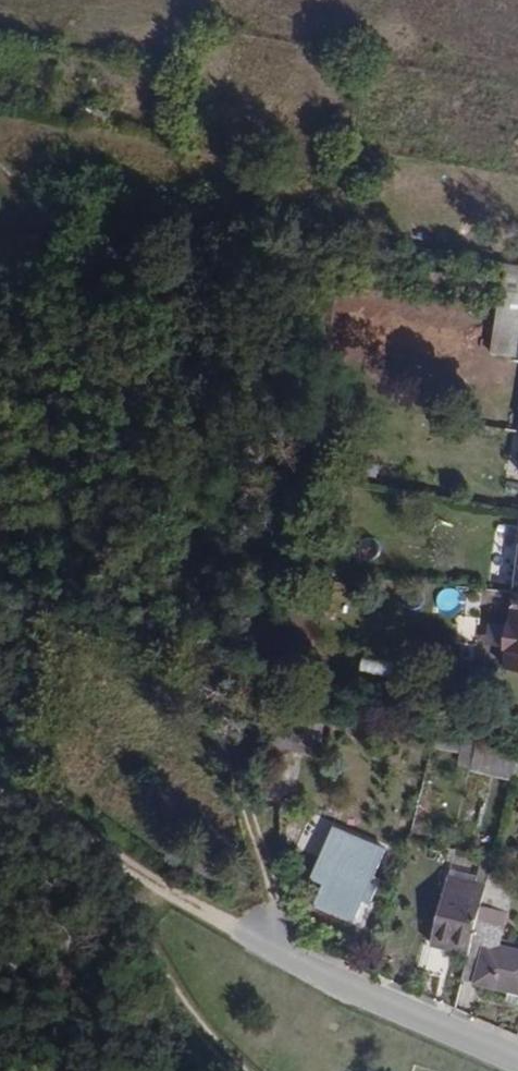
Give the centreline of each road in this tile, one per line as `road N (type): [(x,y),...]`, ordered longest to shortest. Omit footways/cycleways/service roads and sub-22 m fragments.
road 1 (track): [(288,951),(135,360),(83,274),(0,187)]
road 2 (track): [(288,951),(134,877),(0,790)]
road 3 (residential): [(517,1063),(288,951)]
road 4 (residential): [(134,877),(150,944),(200,1027),(244,1070)]

